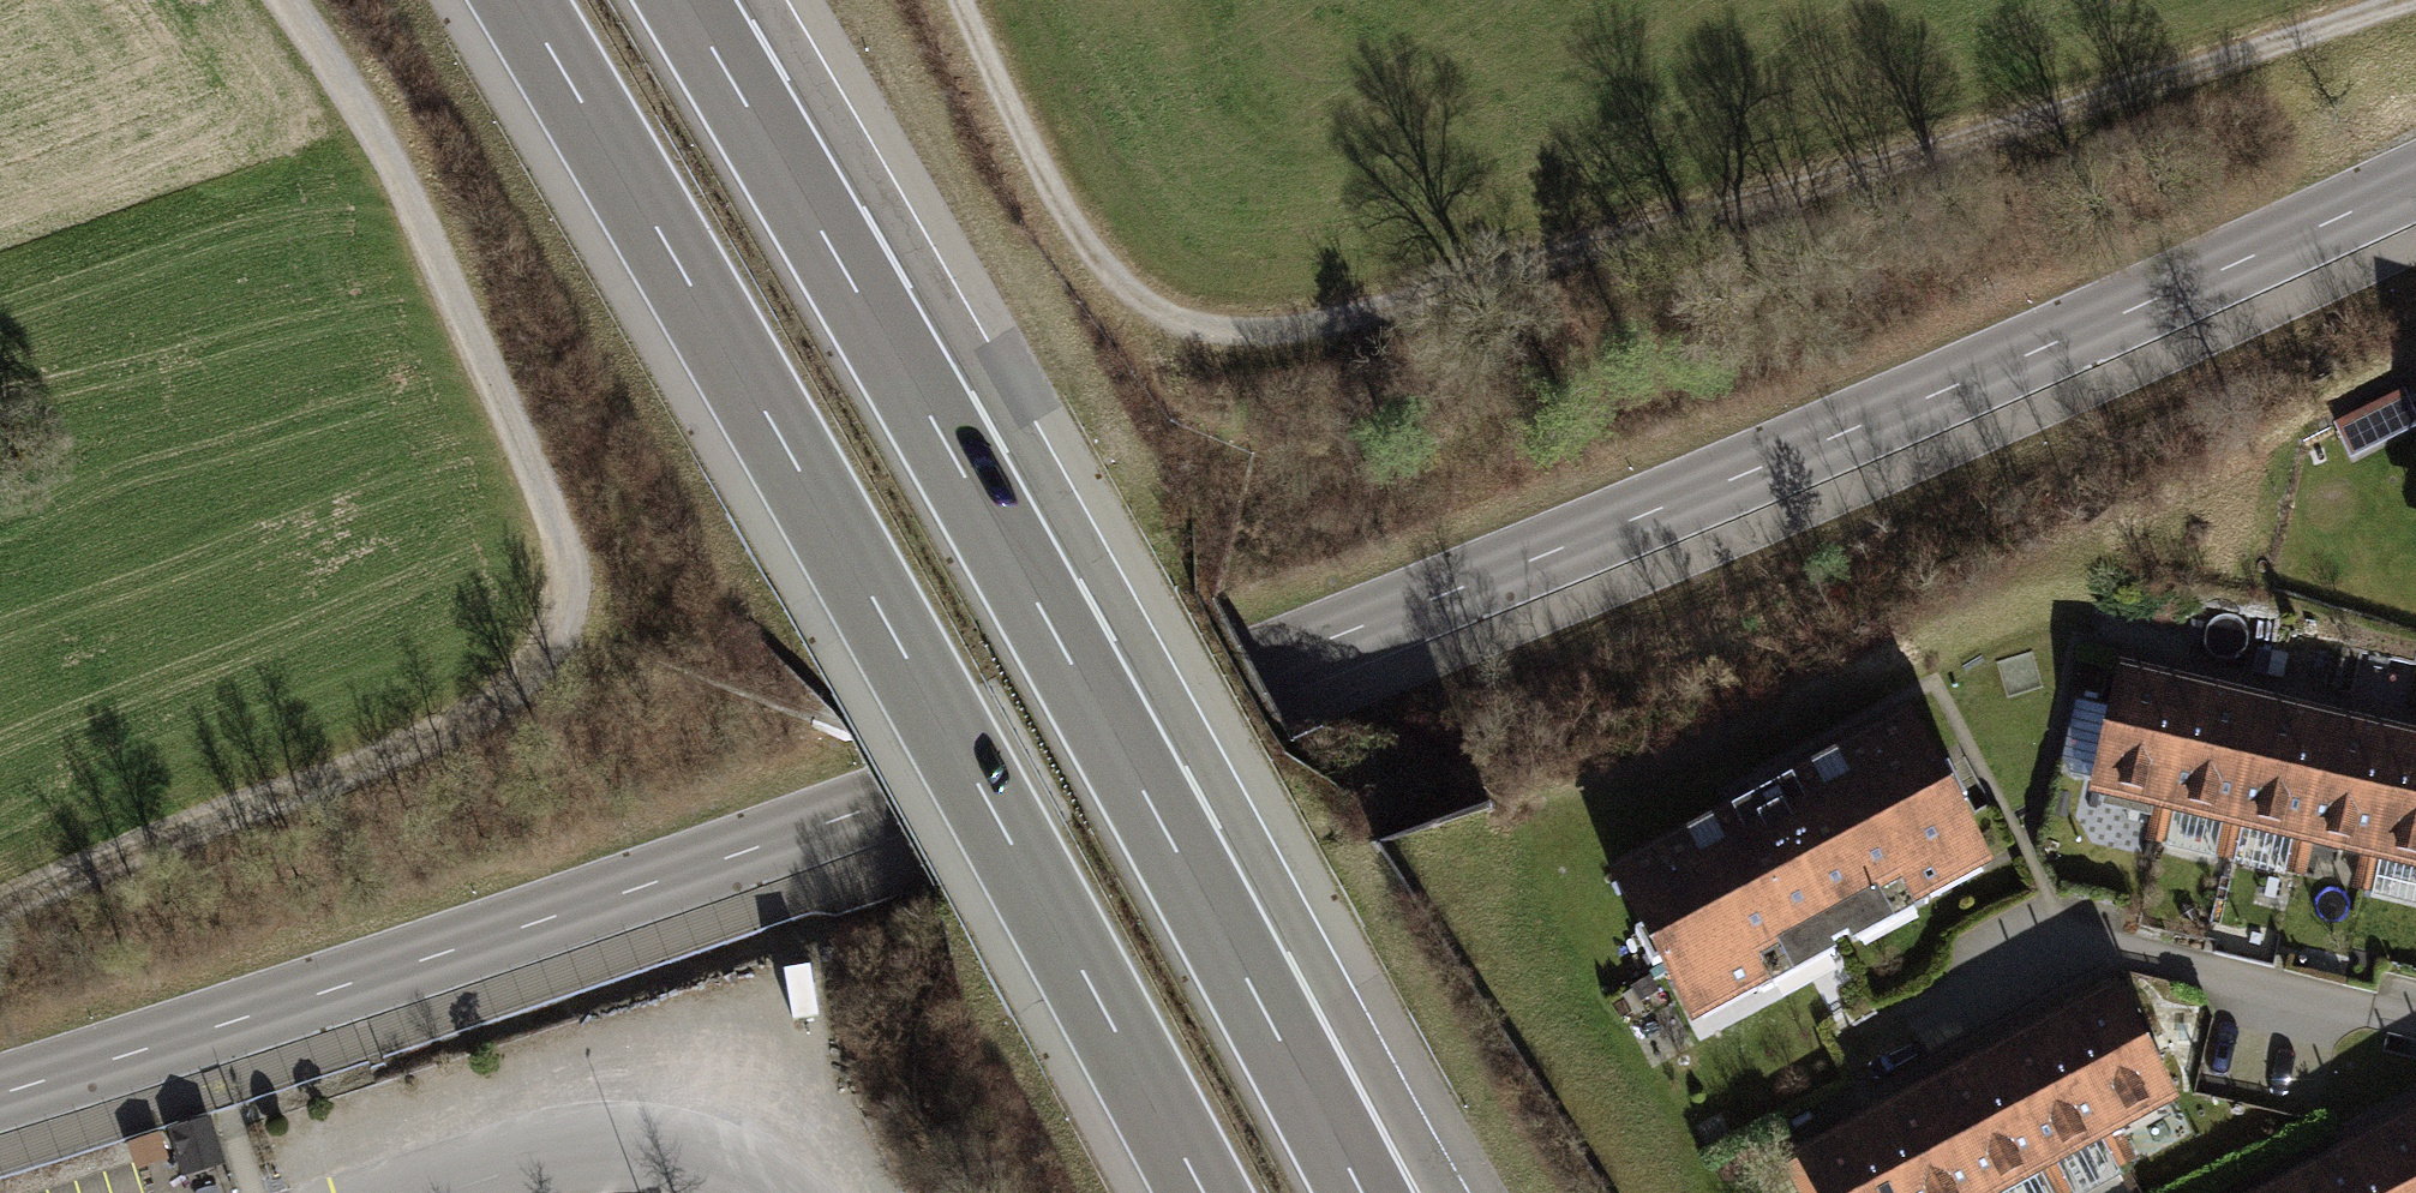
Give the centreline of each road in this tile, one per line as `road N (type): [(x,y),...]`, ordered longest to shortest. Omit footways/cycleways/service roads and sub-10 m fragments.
road 1 (tertiary): [(0,1093),(464,955),(1273,663),(1796,460),(2415,190)]
road 2 (track): [(2408,0),(2198,72),(1330,330),(1183,343),(1100,280),(1041,178),(959,0)]
road 3 (motorway): [(519,0),(776,431),(1203,1192)]
road 4 (track): [(287,0),(404,185),(552,508),(566,562),(564,614),(539,663),(463,721),(0,927)]
road 5 (motorway): [(1321,1117),(1064,650),(685,0)]

